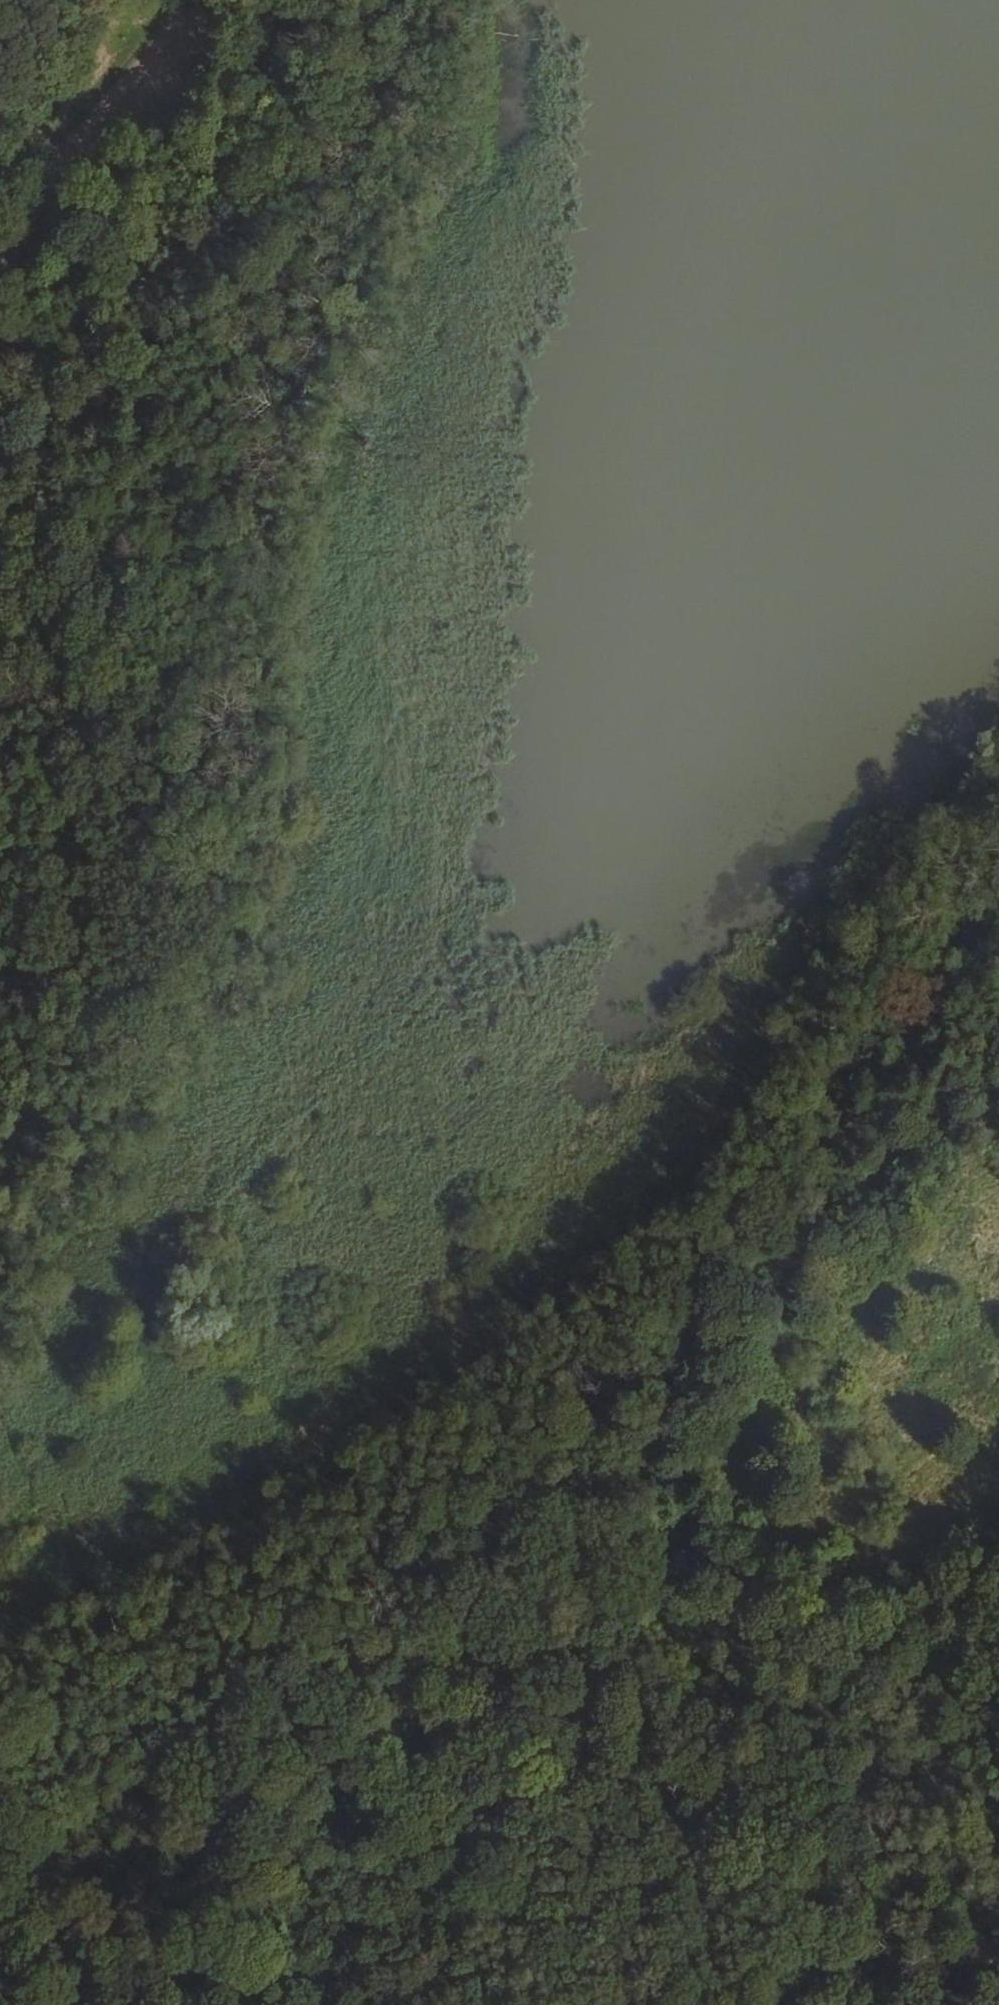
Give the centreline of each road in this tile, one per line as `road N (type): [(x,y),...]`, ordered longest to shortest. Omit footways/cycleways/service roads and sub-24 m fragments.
road 1 (track): [(0,64),(111,0)]

